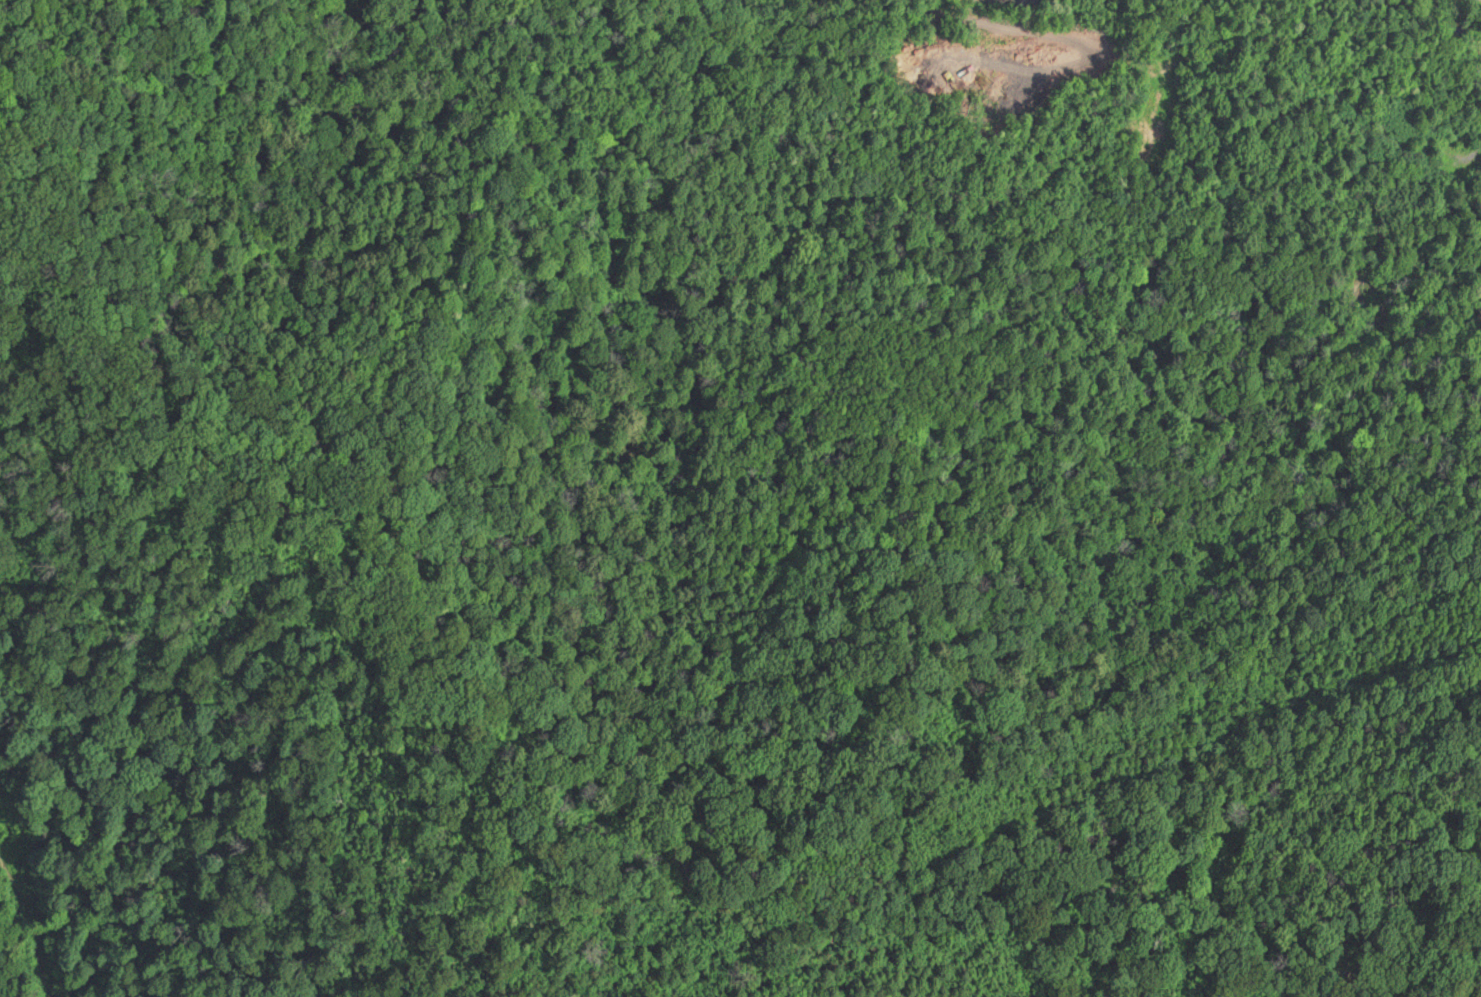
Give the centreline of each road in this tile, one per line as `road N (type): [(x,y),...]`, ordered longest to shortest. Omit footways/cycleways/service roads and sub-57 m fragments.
road 1 (track): [(1480,186),(1448,182),(1326,218),(1156,230),(895,208)]

